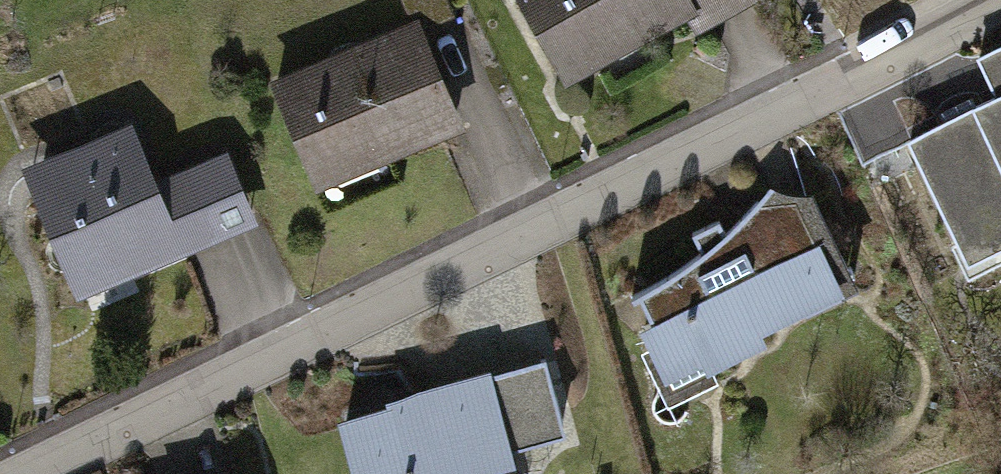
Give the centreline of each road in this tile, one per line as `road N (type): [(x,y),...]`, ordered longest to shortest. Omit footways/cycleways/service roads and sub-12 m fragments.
road 1 (residential): [(999,0),(32,473)]

